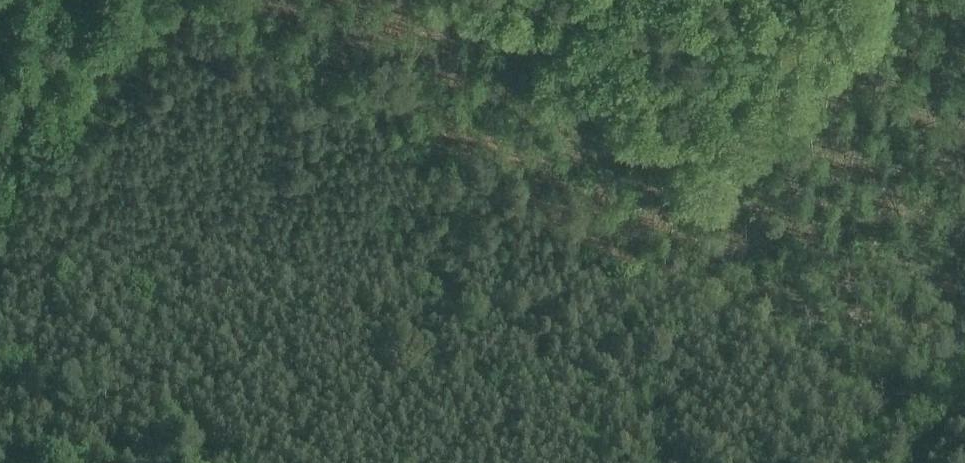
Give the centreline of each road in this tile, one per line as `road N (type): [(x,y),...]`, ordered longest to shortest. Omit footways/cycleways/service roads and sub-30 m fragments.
road 1 (track): [(0,183),(74,103),(129,0)]
road 2 (track): [(133,462),(0,389)]

